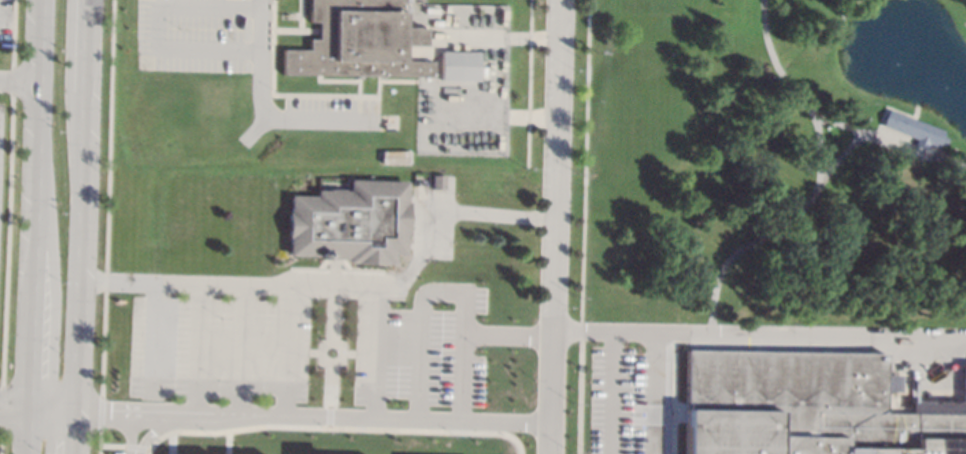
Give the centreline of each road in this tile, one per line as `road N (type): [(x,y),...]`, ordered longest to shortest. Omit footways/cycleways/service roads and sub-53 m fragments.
road 1 (primary): [(77,453),(92,0)]
road 2 (residential): [(562,0),(550,453)]
road 3 (primary): [(45,0),(37,249)]
road 4 (primary): [(37,249),(33,394)]

